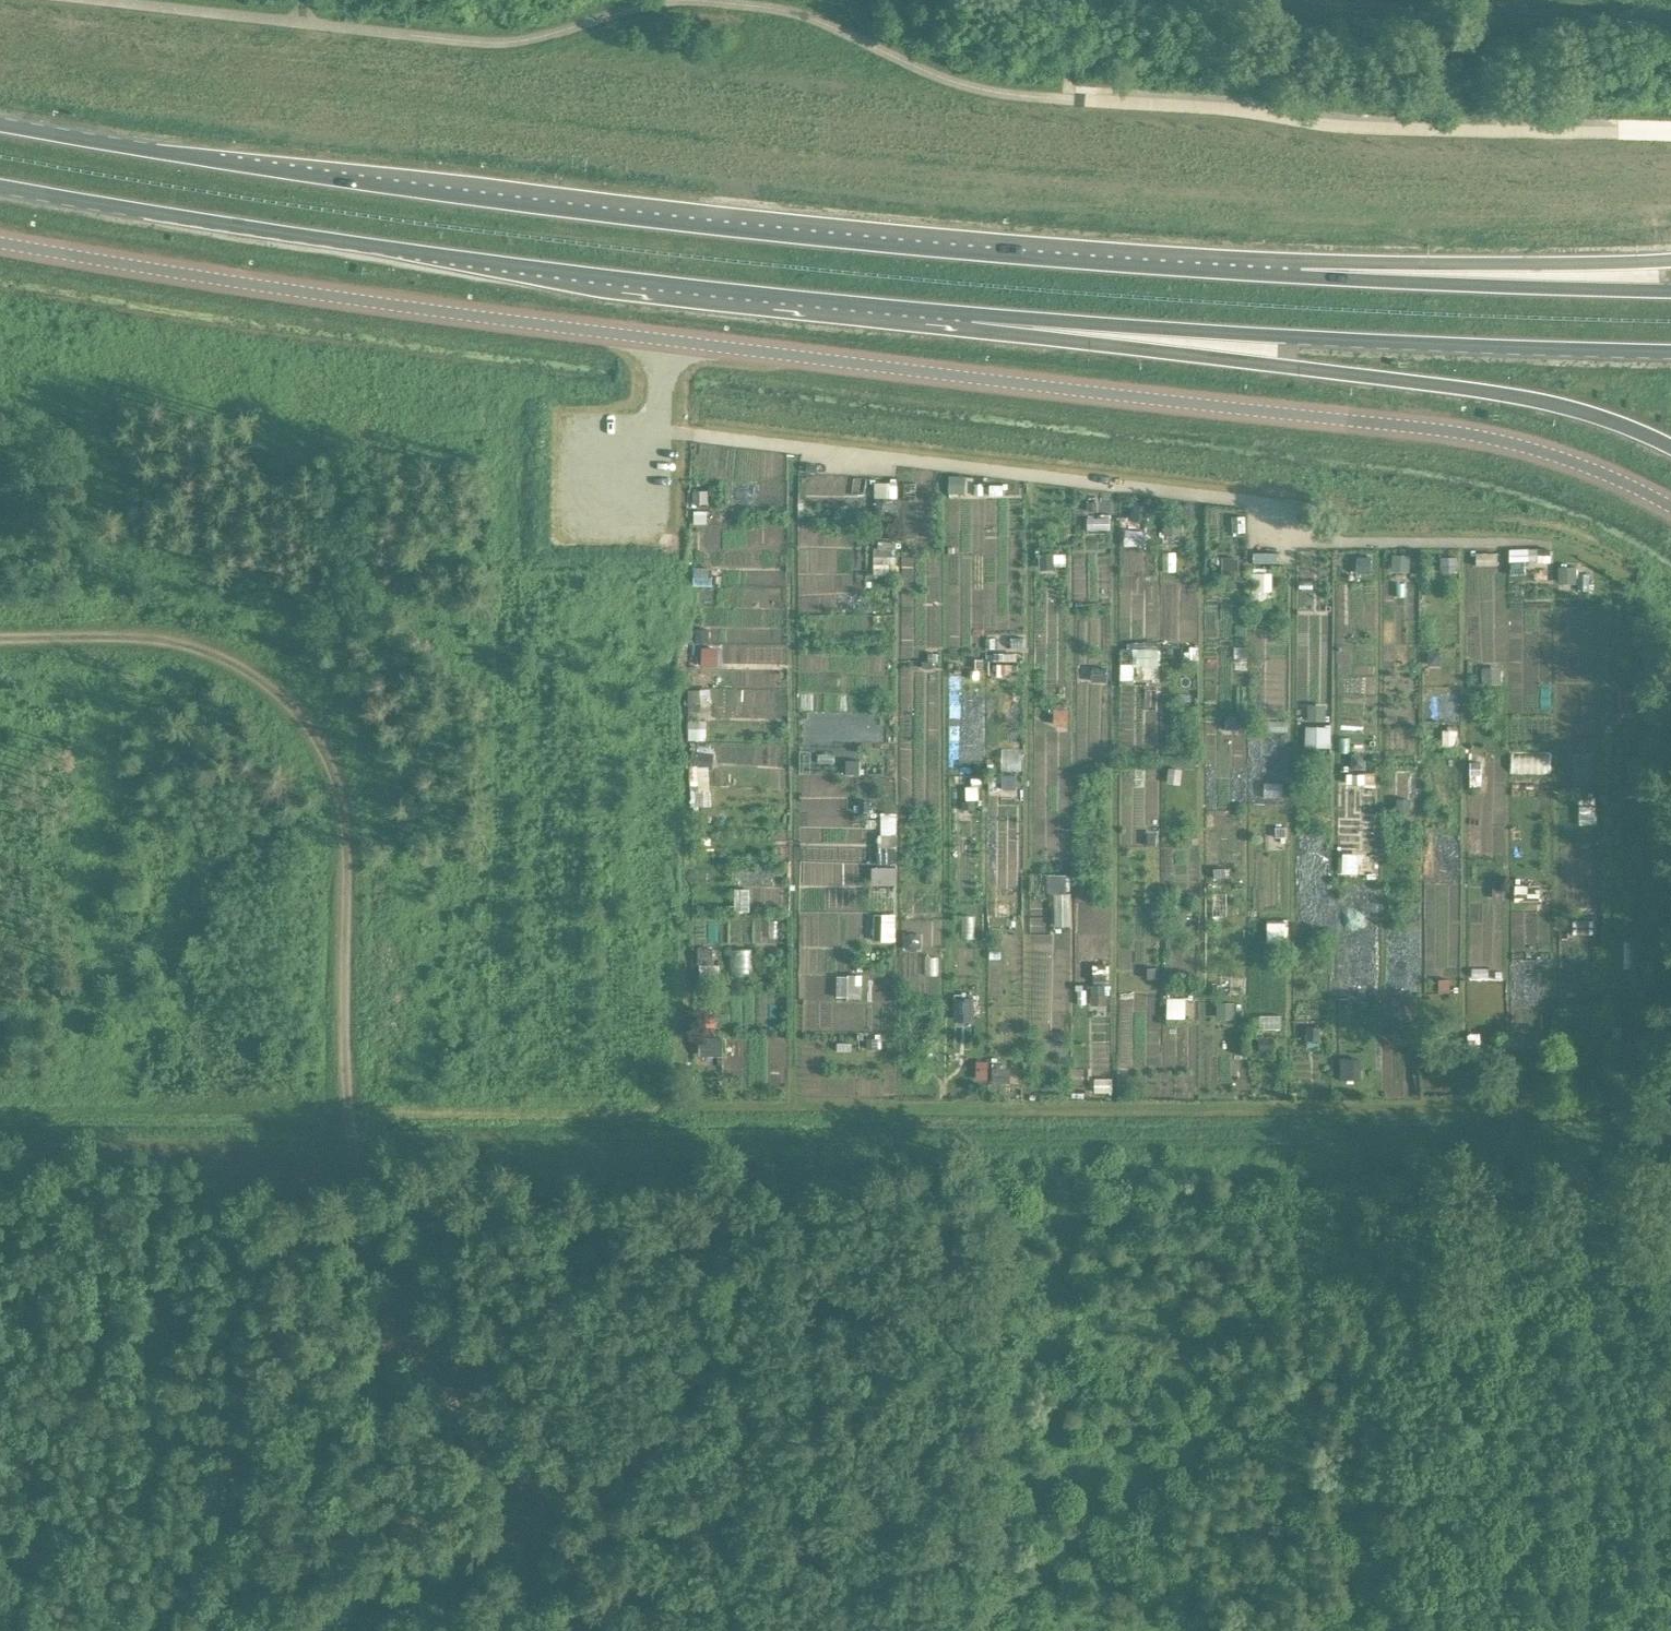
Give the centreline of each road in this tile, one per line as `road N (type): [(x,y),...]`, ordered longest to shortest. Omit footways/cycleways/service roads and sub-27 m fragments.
road 1 (unclassified): [(0,242),(335,296),(1451,431),(1591,469),(1670,508)]
road 2 (track): [(0,637),(127,635),(204,647),(282,696),(323,748),(342,814),(346,1116),(371,1228),(619,1630)]
road 3 (trunk): [(1301,277),(631,219),(0,125)]
road 4 (trunk): [(0,186),(417,252),(974,314)]
road 5 (trunk): [(974,314),(1275,365),(1493,391),(1557,403),(1670,445)]
road 6 (trunk): [(974,314),(1670,351)]
road 7 (trunk): [(1670,260),(1301,277)]
road 8 (trunk): [(1670,290),(1301,277)]

